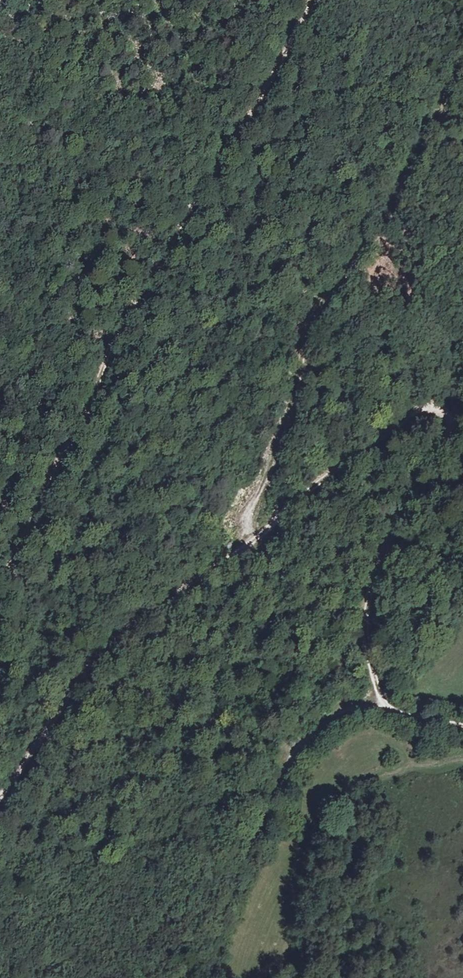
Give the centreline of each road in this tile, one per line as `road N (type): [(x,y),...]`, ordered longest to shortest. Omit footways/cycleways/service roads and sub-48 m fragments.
road 1 (track): [(0,795),(122,629),(431,406),(448,423),(444,437),(398,520),(367,605),(380,696)]
road 2 (track): [(312,0),(262,99),(134,302),(50,481),(0,616)]
road 3 (track): [(249,541),(249,511),(296,393),(308,327),(358,264),(462,68)]
road 4 (track): [(203,977),(292,762)]

